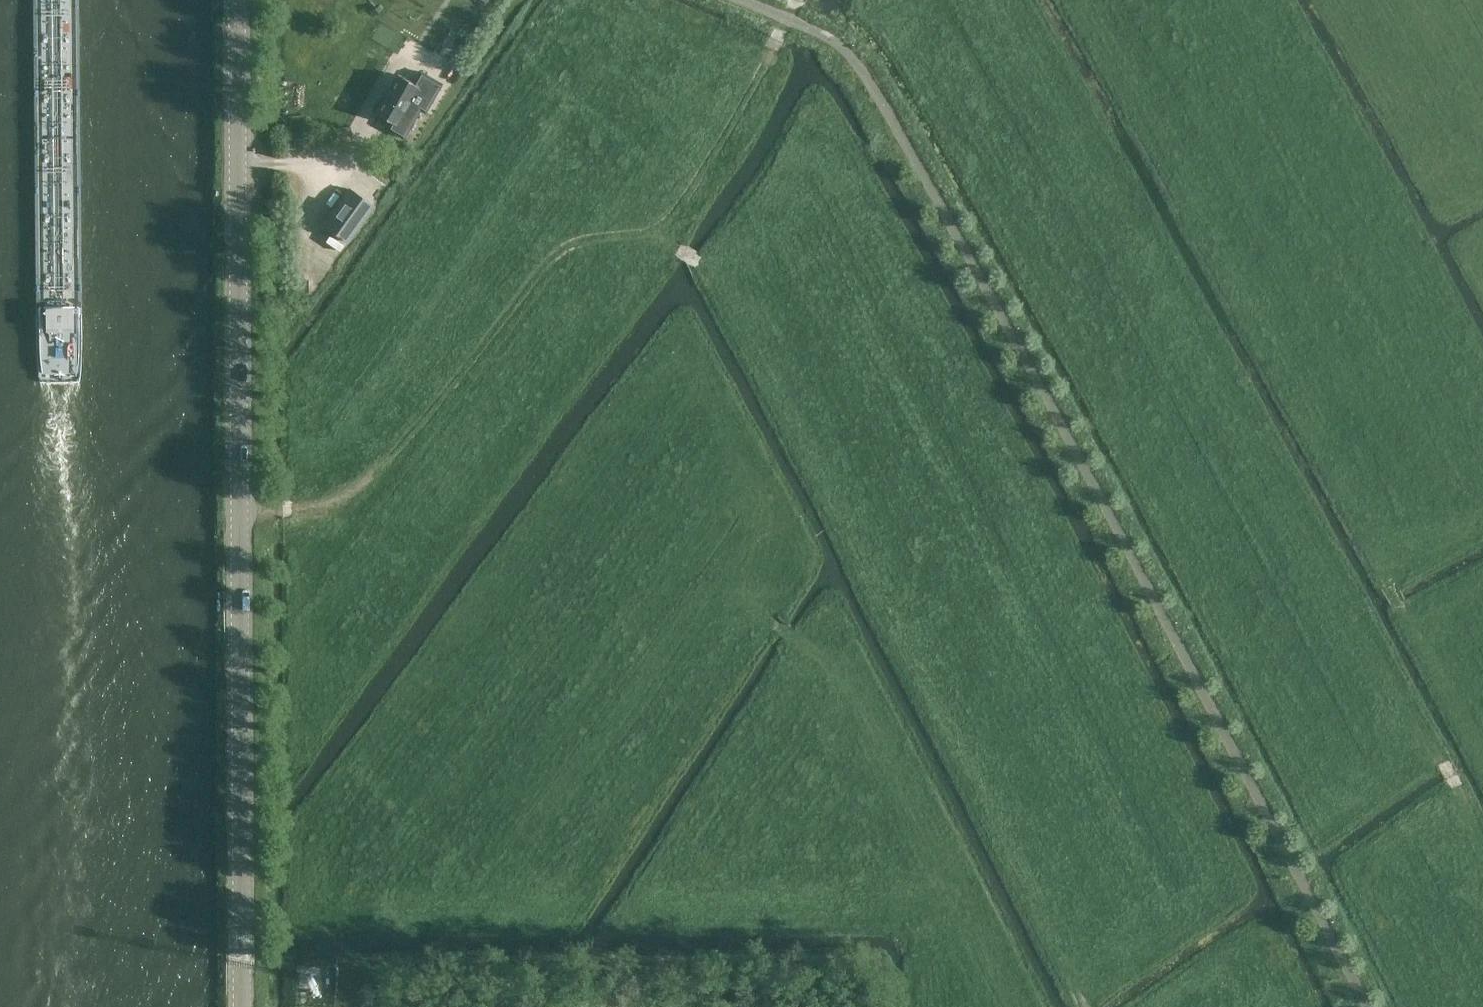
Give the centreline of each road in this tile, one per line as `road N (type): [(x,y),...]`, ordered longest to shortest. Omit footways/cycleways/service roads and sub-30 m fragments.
road 1 (tertiary): [(242,1006),(236,0)]
road 2 (track): [(787,22),(673,207),(650,228),(560,248),(373,473),(311,509),(239,511)]

